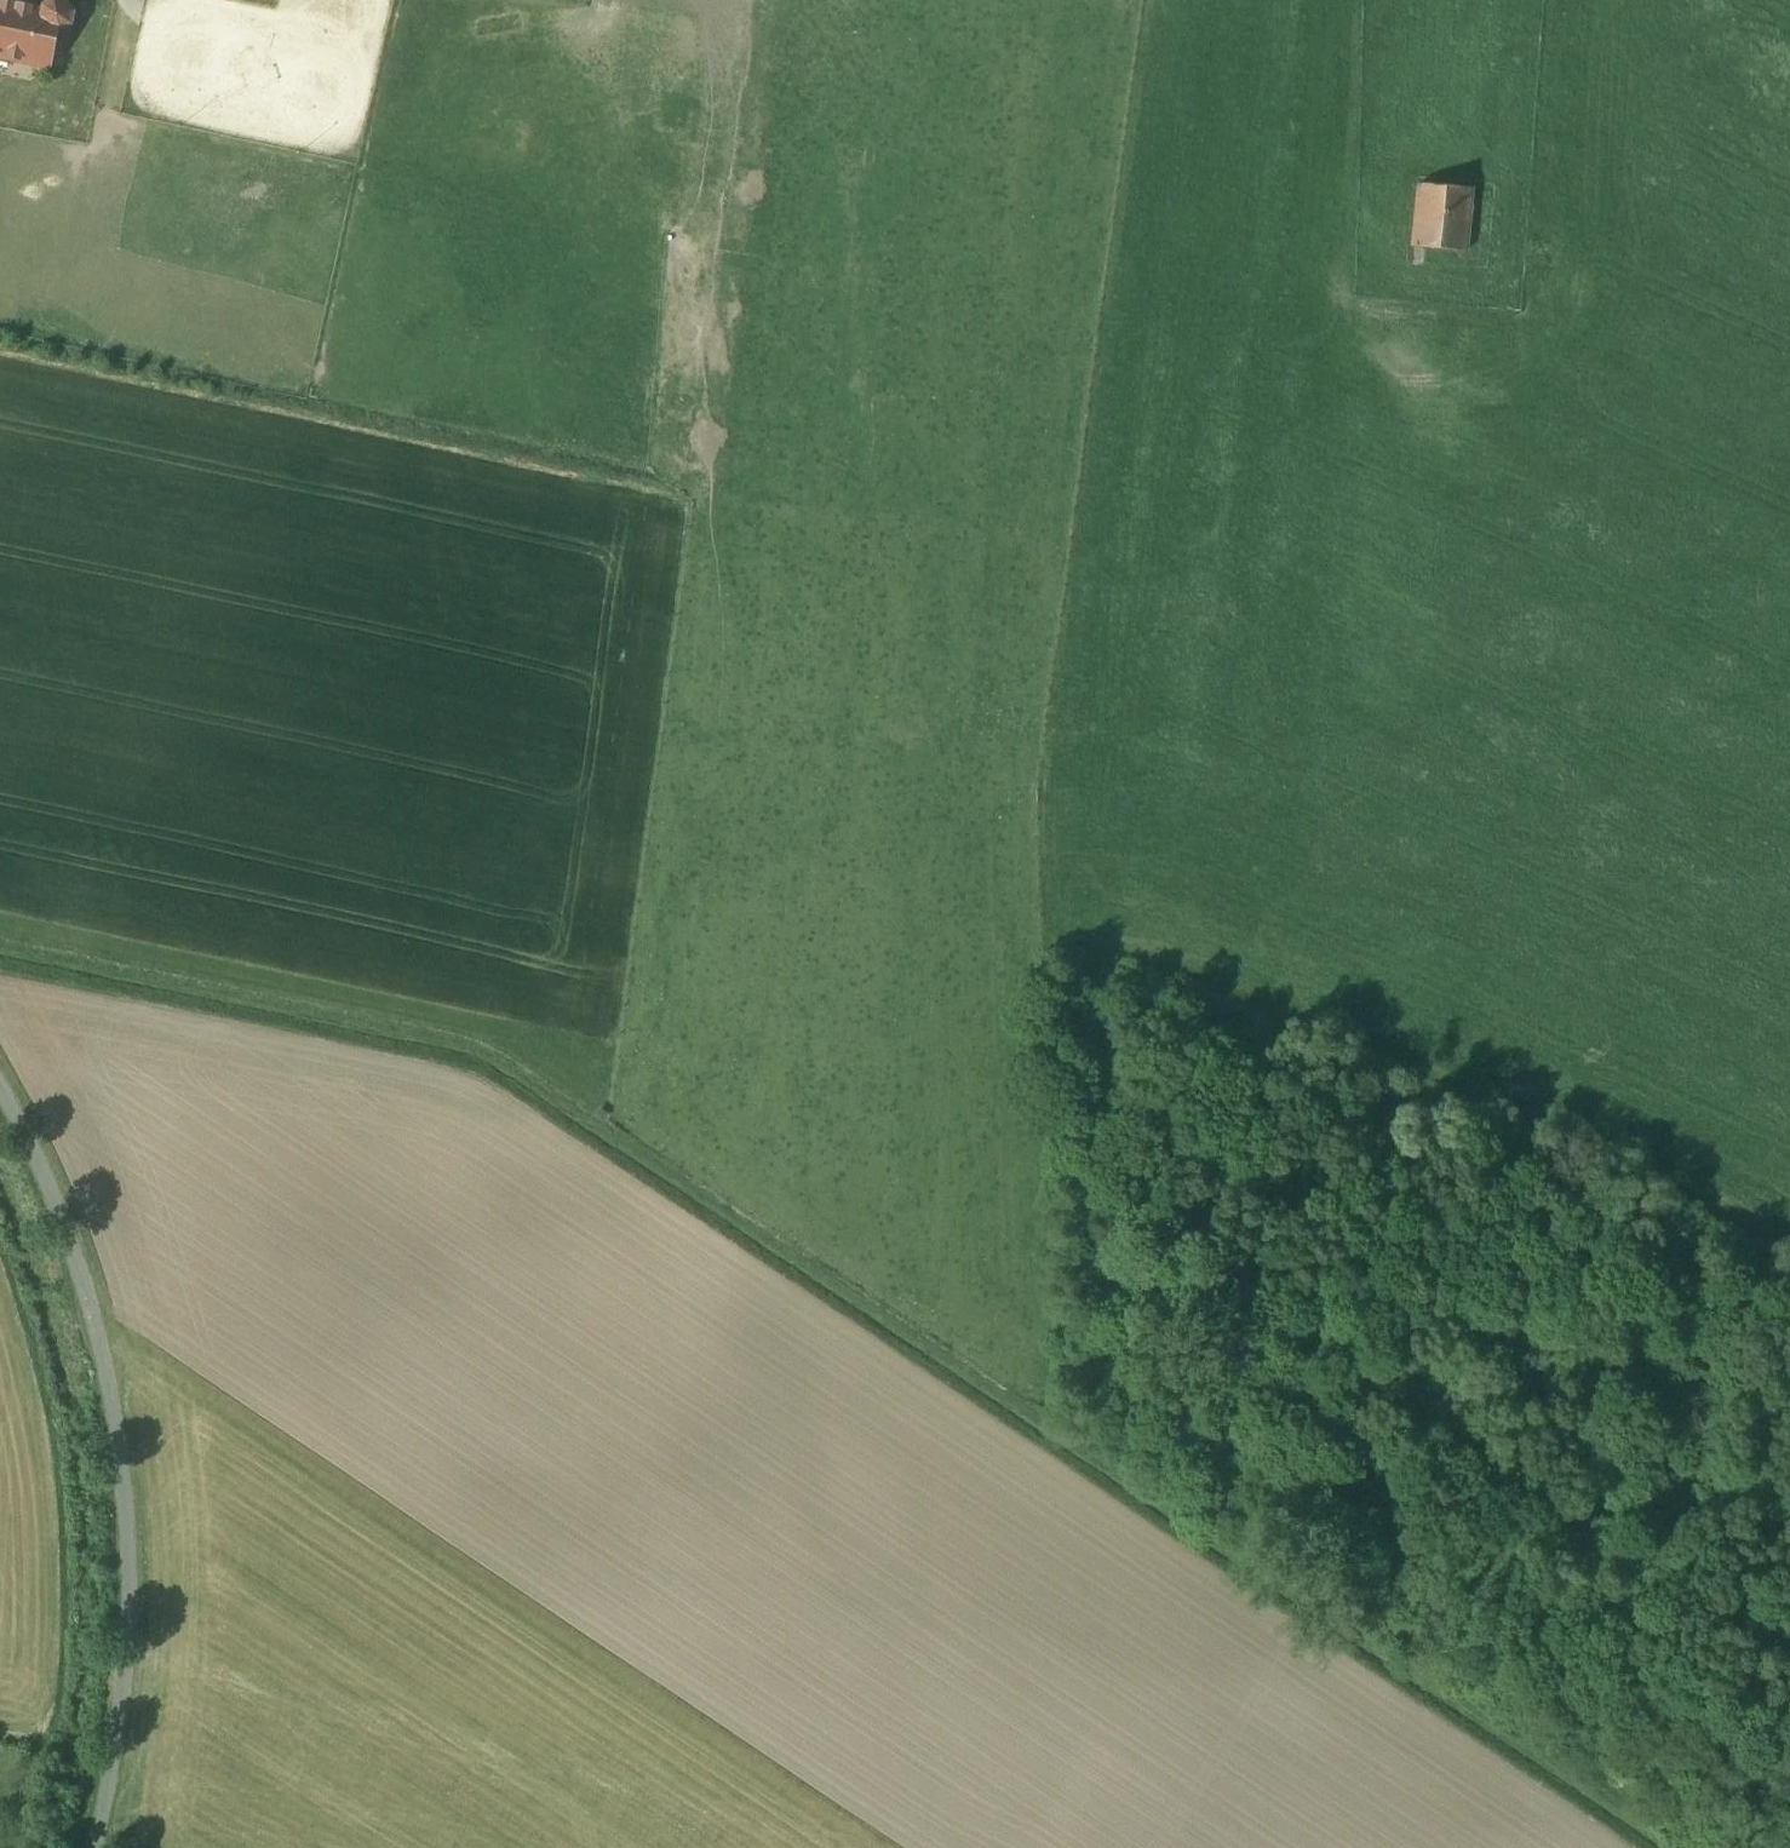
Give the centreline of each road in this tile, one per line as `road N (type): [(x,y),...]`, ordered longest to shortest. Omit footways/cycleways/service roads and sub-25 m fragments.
road 1 (unclassified): [(98,1847),(123,1692),(126,1495),(119,1399),(78,1251),(0,1077)]
road 2 (track): [(1530,0),(1516,197)]

